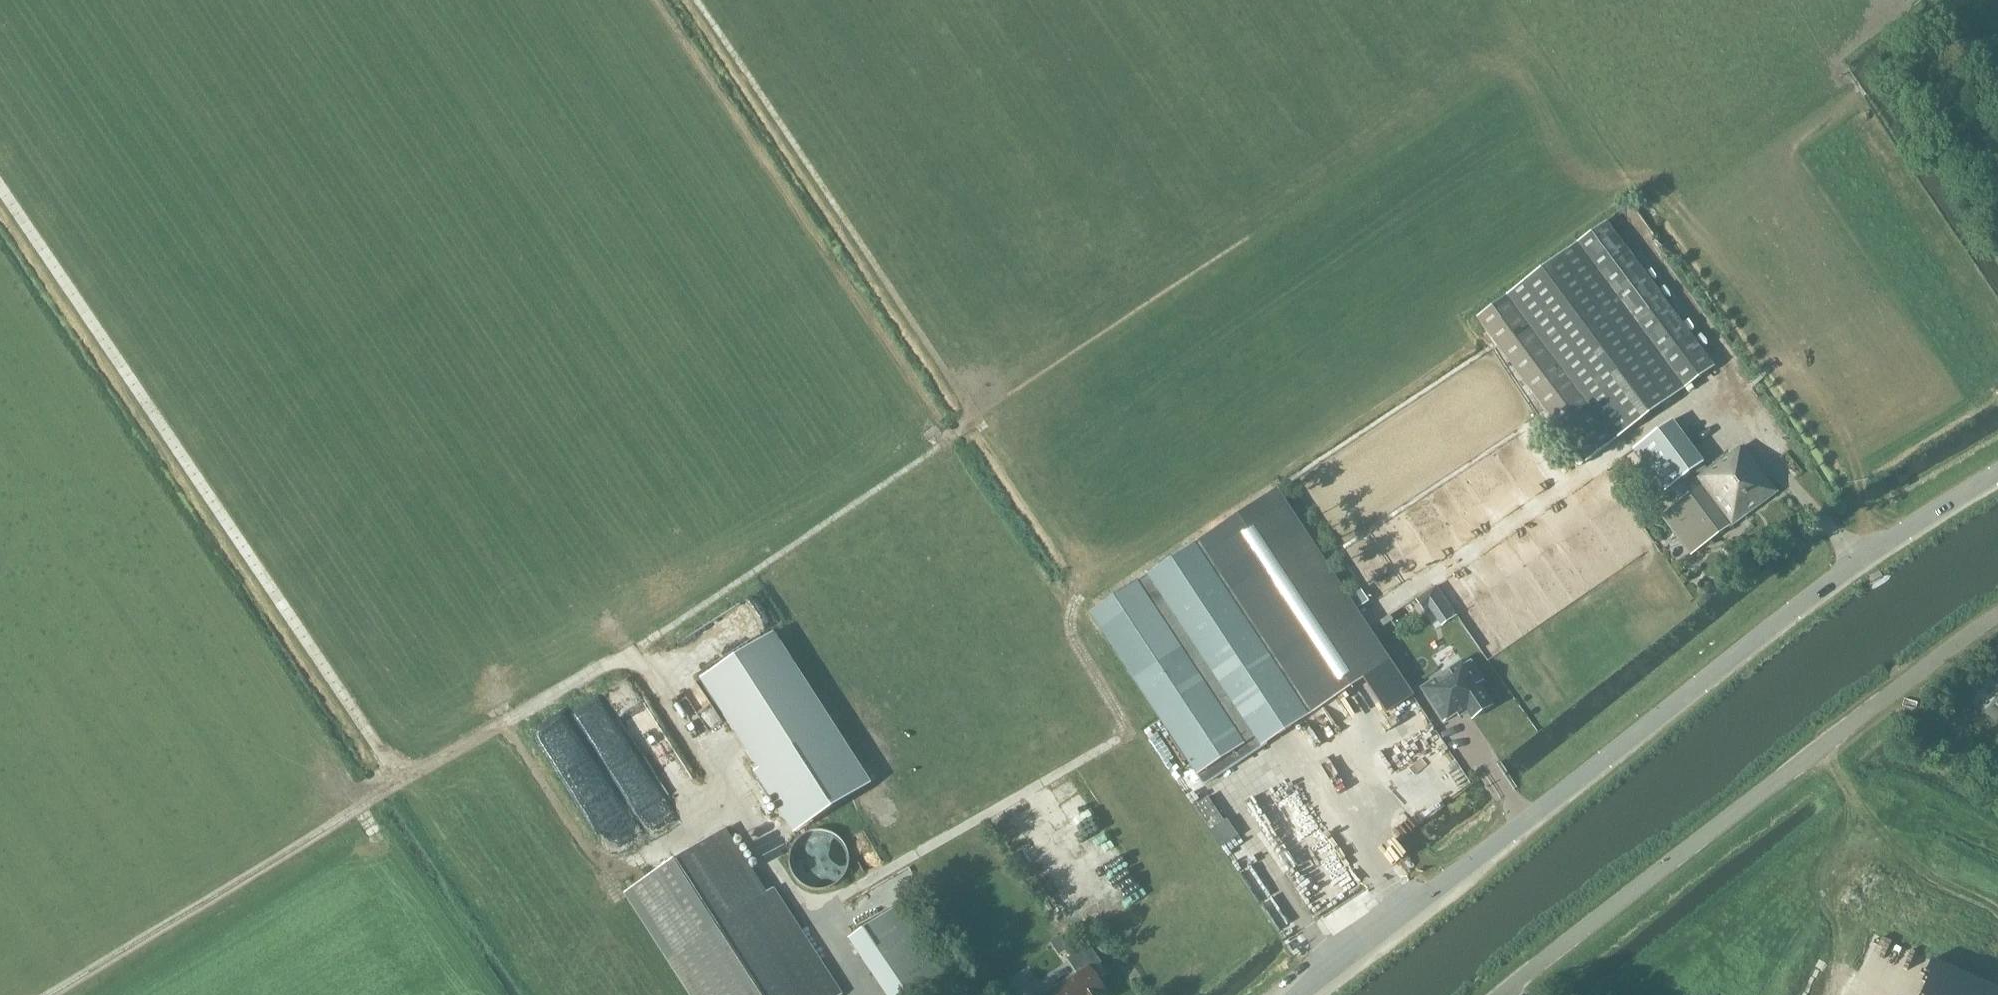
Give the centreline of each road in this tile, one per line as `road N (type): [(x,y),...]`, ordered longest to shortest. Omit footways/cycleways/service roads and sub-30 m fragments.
road 1 (unclassified): [(1300,994),(1852,567),(1997,474)]
road 2 (track): [(399,778),(0,186)]
road 3 (track): [(399,778),(678,622),(976,420)]
road 4 (unclassified): [(1508,994),(1862,720),(1997,630)]
road 5 (track): [(635,647),(871,994)]

